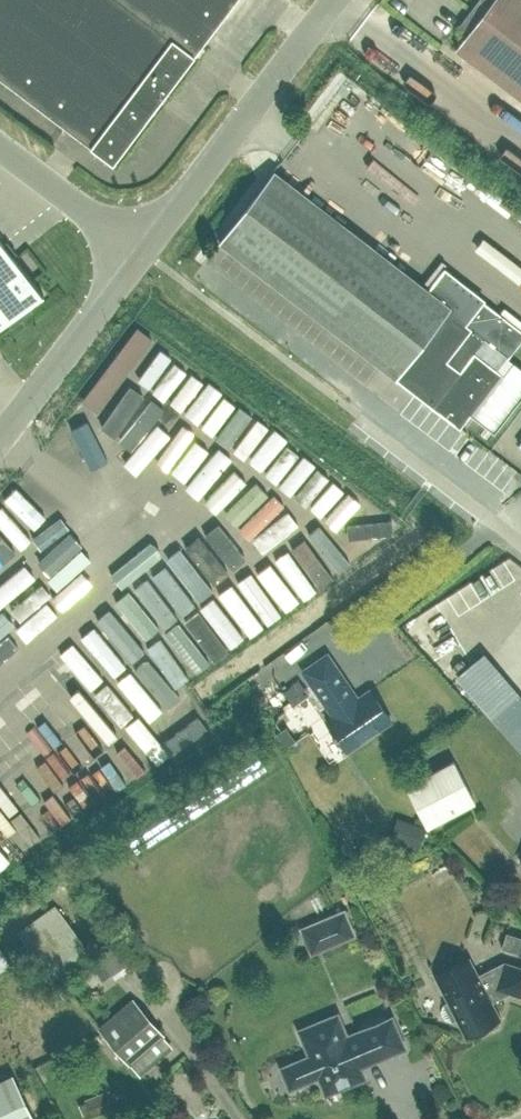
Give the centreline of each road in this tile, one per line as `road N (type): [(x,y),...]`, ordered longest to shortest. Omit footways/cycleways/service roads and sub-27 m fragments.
road 1 (unclassified): [(141,250),(334,0)]
road 2 (unclassified): [(0,440),(141,250)]
road 3 (unclassified): [(520,530),(377,413)]
road 4 (unclassified): [(141,250),(0,144)]

